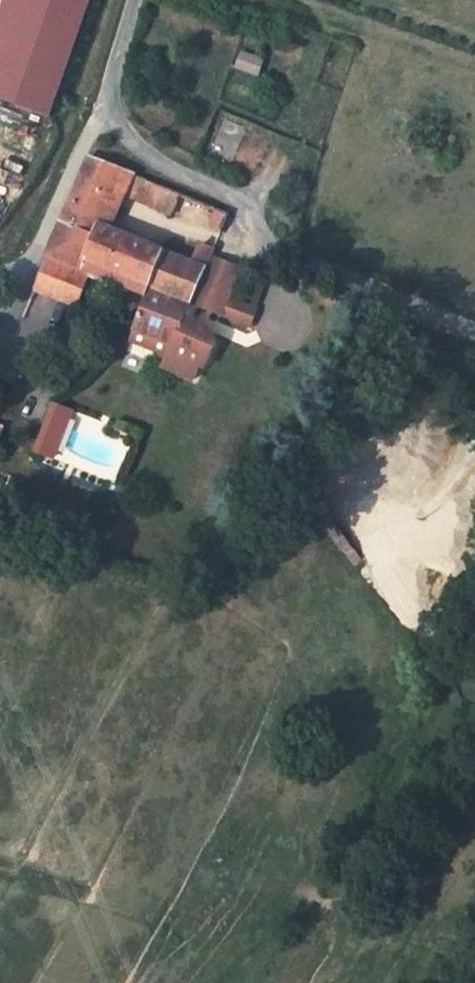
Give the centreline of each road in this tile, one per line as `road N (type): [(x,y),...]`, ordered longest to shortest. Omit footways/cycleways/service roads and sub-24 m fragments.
road 1 (residential): [(101,112),(0,342)]
road 2 (residential): [(279,252),(236,198),(142,155),(101,112)]

